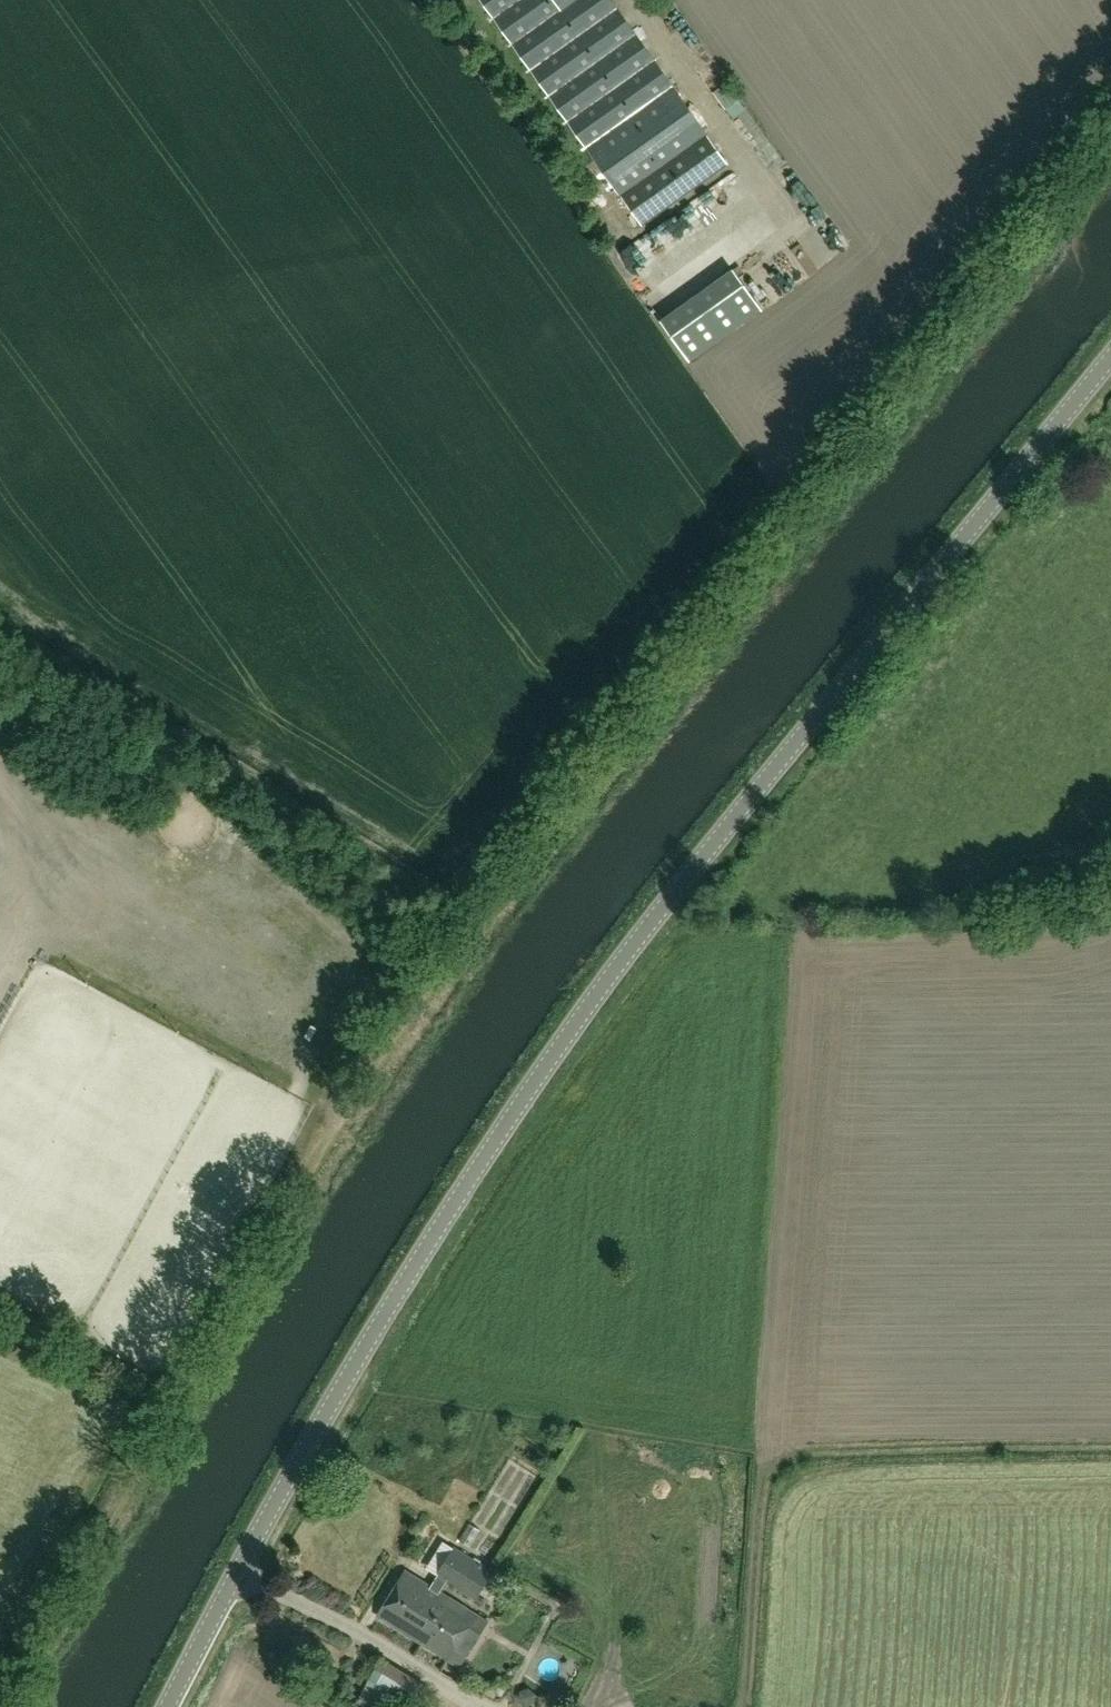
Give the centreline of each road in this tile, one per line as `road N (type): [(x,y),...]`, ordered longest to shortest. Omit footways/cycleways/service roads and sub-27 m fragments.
road 1 (tertiary): [(168,1706),(306,1440),(546,1057),(683,872),(1110,377)]
road 2 (track): [(1110,1446),(903,1449),(774,1470),(759,1489),(746,1706)]

